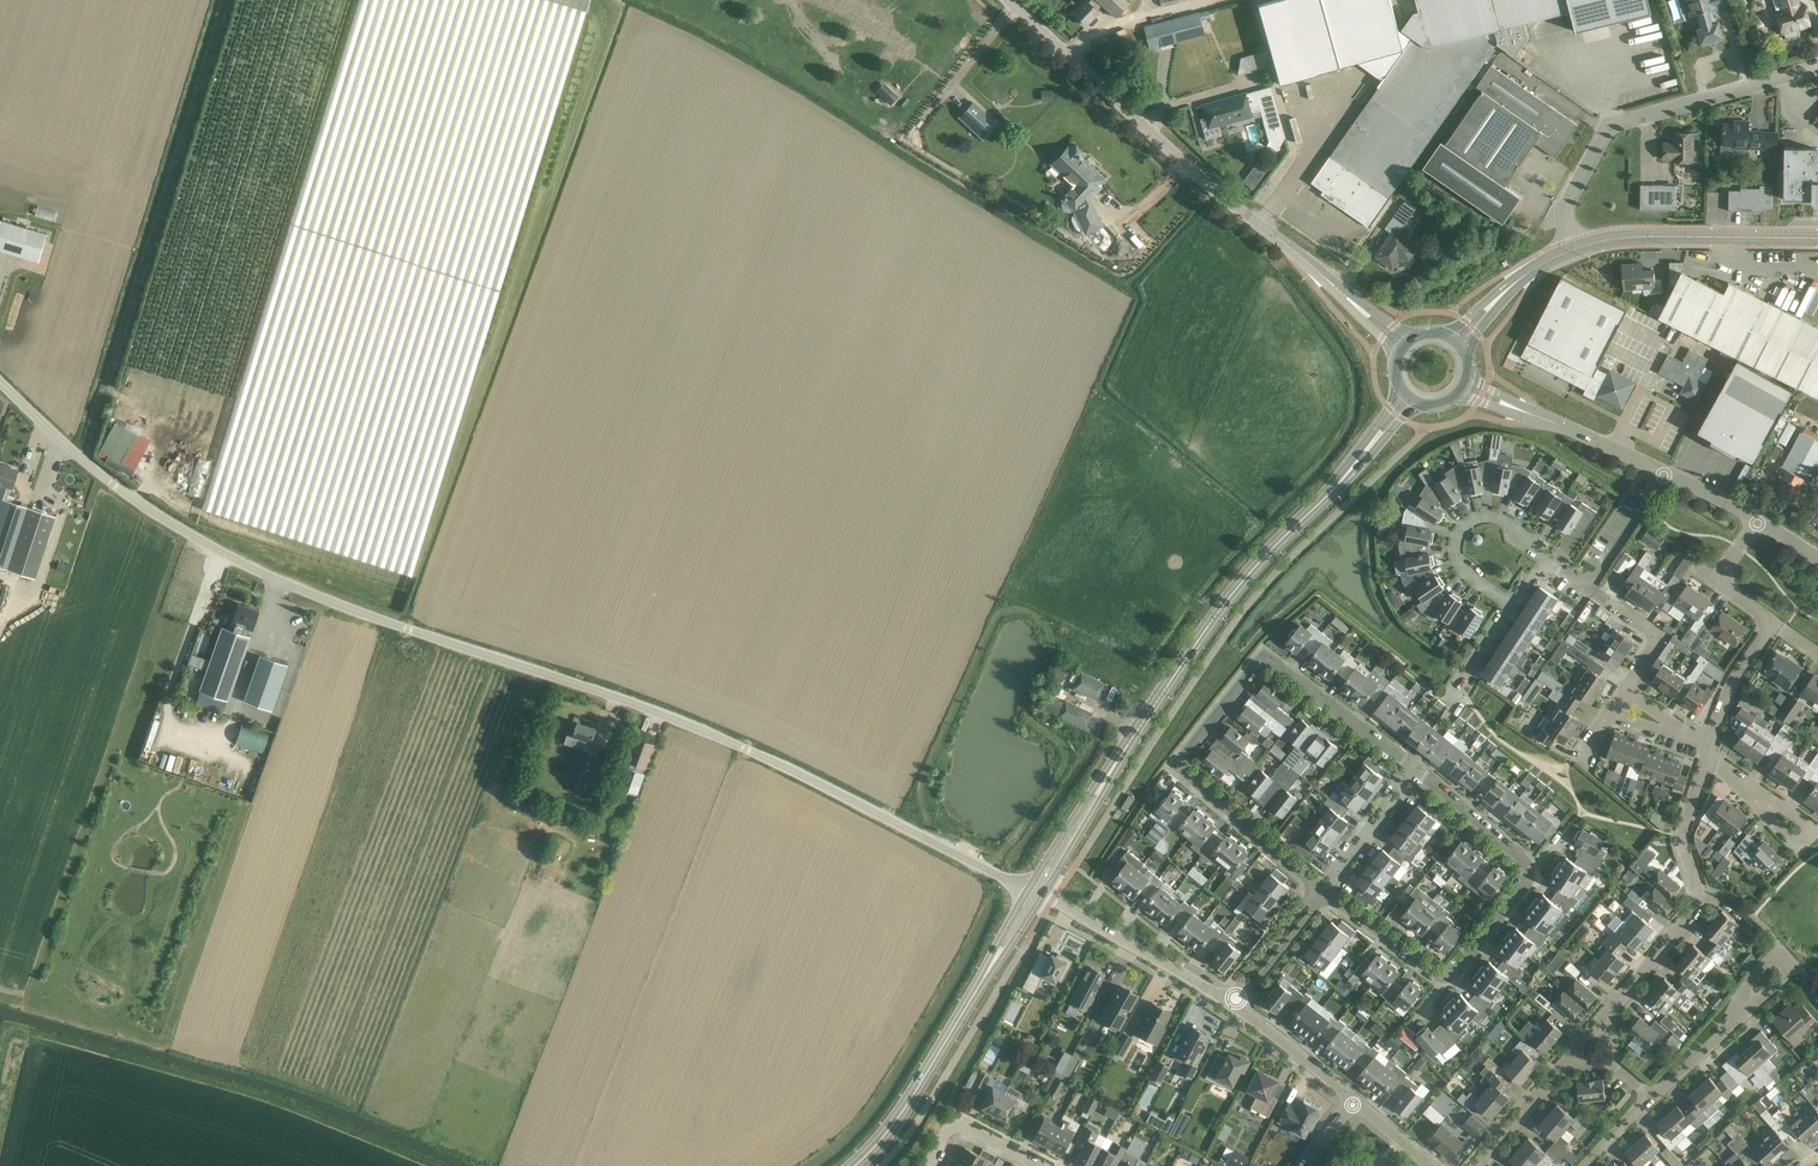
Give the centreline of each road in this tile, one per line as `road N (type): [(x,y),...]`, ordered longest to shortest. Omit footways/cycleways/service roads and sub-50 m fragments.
road 1 (unclassified): [(1034,894),(660,713),(255,571),(113,484),(0,382)]
road 2 (residential): [(1446,976),(1529,870),(1266,653),(1175,767),(1321,892)]
road 3 (secondary): [(1311,513),(1208,628),(1034,894)]
road 4 (unclassified): [(1294,250),(1188,168),(1007,0)]
road 5 (residential): [(1574,248),(1565,206),(1609,126),(1817,68)]
road 6 (secondary): [(1034,894),(907,1106),(856,1165)]
road 7 (residential): [(1613,1003),(1699,899),(1682,836),(1704,759)]
road 8 (secondary): [(1574,248),(1632,237),(1817,237)]
road 9 (unclassified): [(1226,1000),(1034,894)]
road 10 (residential): [(1545,559),(1490,517),(1463,530),(1461,570),(1515,605)]
road 11 (residential): [(1718,1035),(1795,968),(1778,950),(1745,989)]
road 12 (secondary): [(1311,513),(1424,407)]
road 13 (secondary): [(1399,389),(1311,513)]
road 14 (residential): [(1321,892),(1446,976)]
road 15 (unclassified): [(1356,1101),(1238,1008)]
road 16 (residential): [(1587,586),(1651,632),(1654,647),(1625,691)]
road 17 (residential): [(1321,892),(1303,903),(1226,1000)]
road 18 (residential): [(1043,1165),(962,1126),(944,1134),(928,1165)]
road 19 (residential): [(1708,746),(1731,686),(1776,621)]
road 20 (residential): [(1238,1008),(1321,892)]
road 21 (residential): [(1662,471),(1587,586)]
road 22 (residential): [(1321,892),(1407,790)]
road 23 (residential): [(1478,1165),(1564,1065)]
road 24 (residential): [(1755,796),(1800,848),(1817,831),(1785,811)]

